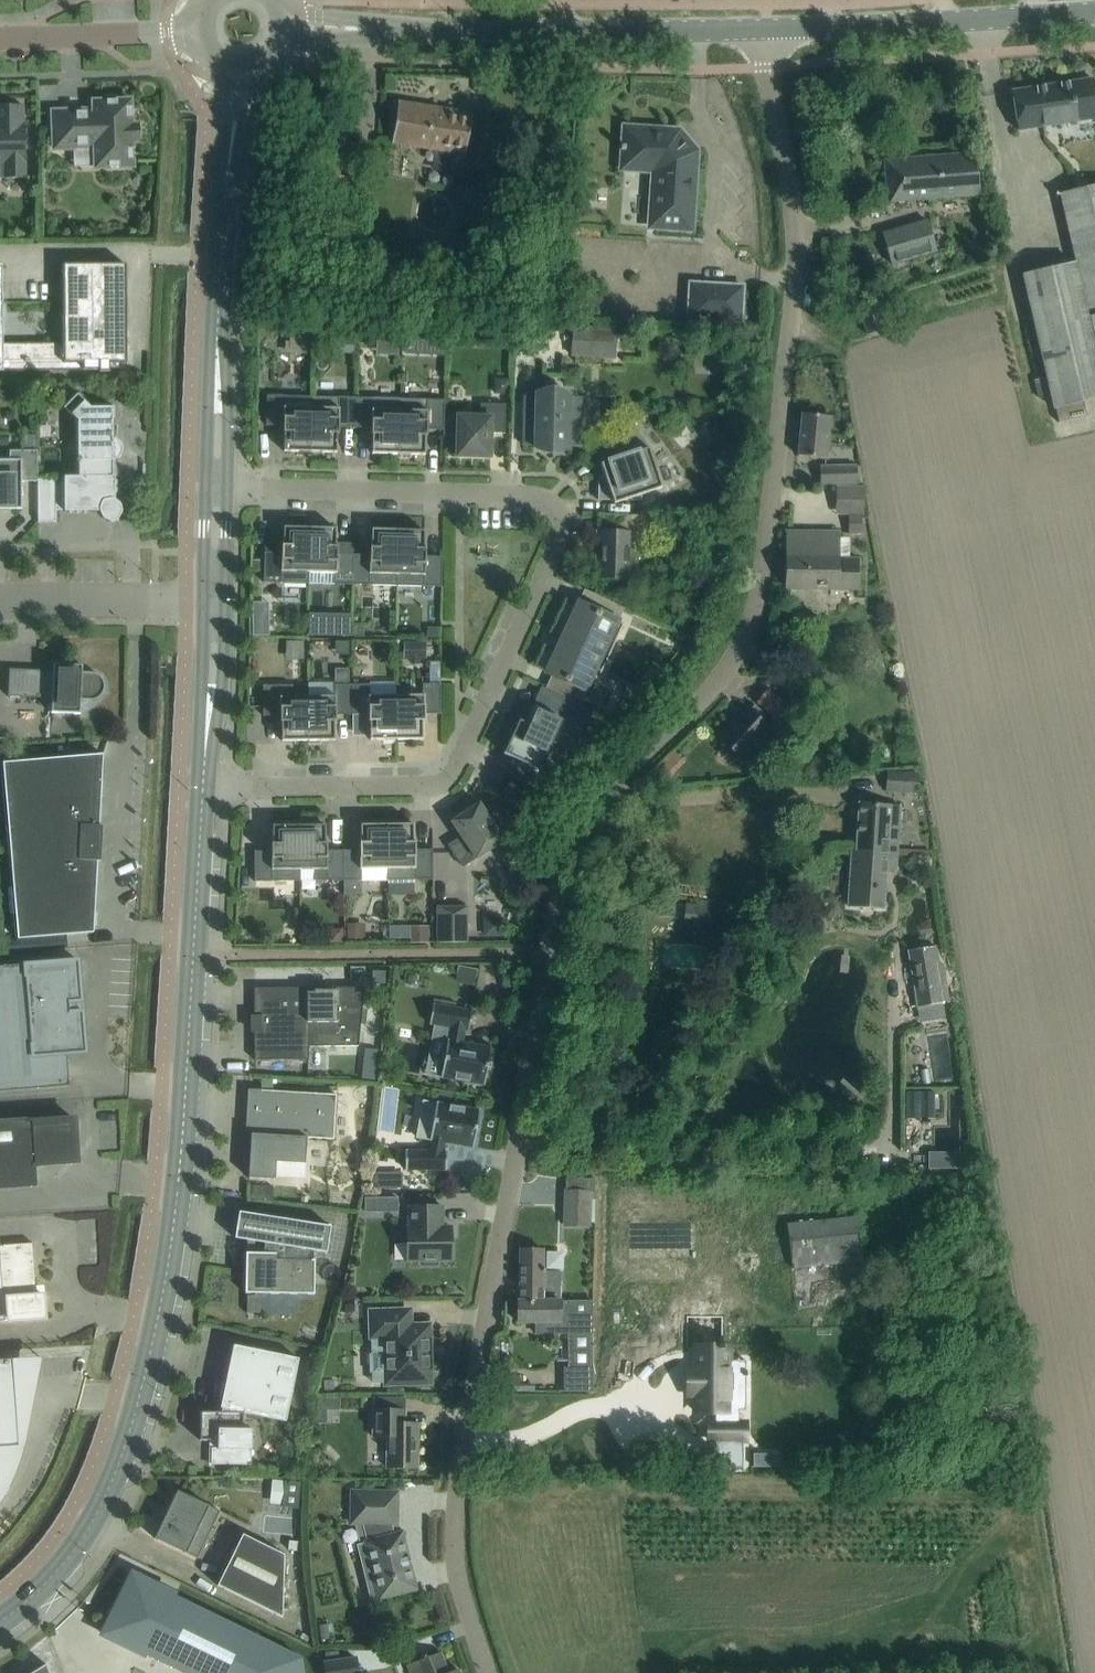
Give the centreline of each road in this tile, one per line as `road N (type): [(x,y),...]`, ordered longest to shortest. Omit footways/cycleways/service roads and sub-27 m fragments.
road 1 (residential): [(487,1672),(455,1570),(455,1507),(563,872),(598,803),(721,676),(745,636),(759,592),(795,258),(766,28)]
road 2 (residential): [(202,789),(445,782),(560,532),(550,505),(534,498),(216,488)]
road 3 (tertiary): [(0,1622),(83,1536),(110,1486),(140,1391),(178,1180),(202,789)]
road 4 (tertiary): [(287,27),(766,28)]
road 5 (tertiary): [(216,488),(223,208),(241,77)]
road 6 (tertiary): [(766,28),(1094,12)]
road 7 (residential): [(0,600),(214,599)]
road 8 (tertiary): [(202,789),(214,599)]
road 9 (tertiary): [(0,38),(189,32)]

